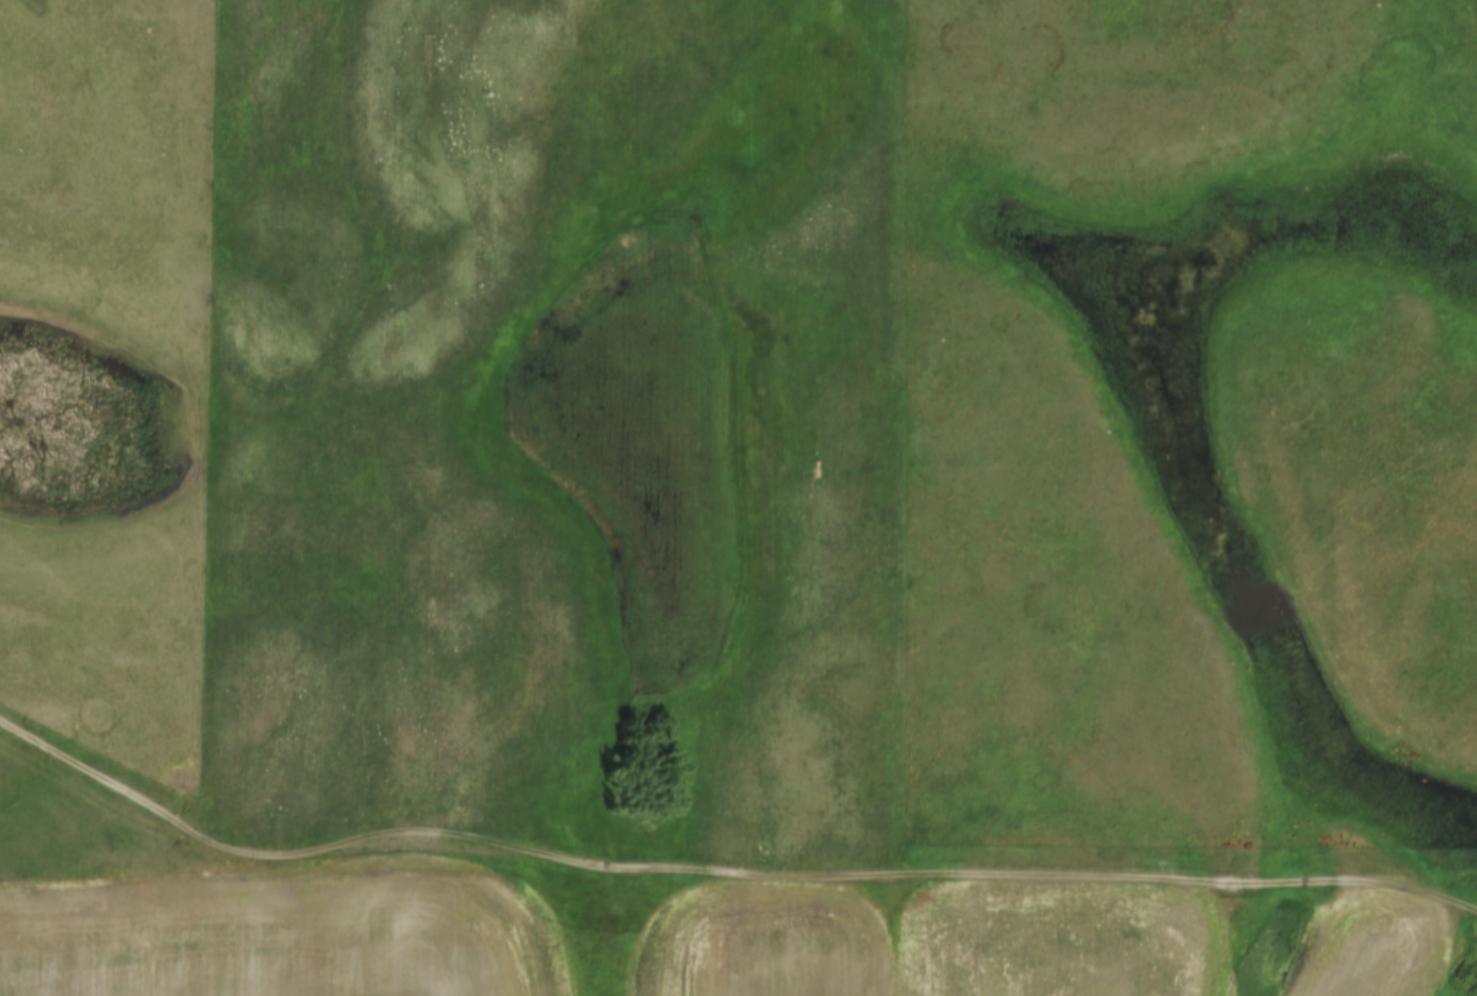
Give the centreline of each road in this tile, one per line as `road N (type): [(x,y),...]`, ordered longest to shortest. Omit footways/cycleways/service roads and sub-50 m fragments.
road 1 (track): [(1476,914),(1362,894),(911,885),(554,865),(457,843),(362,842),(266,858),(211,838),(0,721)]
road 2 (track): [(898,0),(895,293),(915,804),(906,995)]

